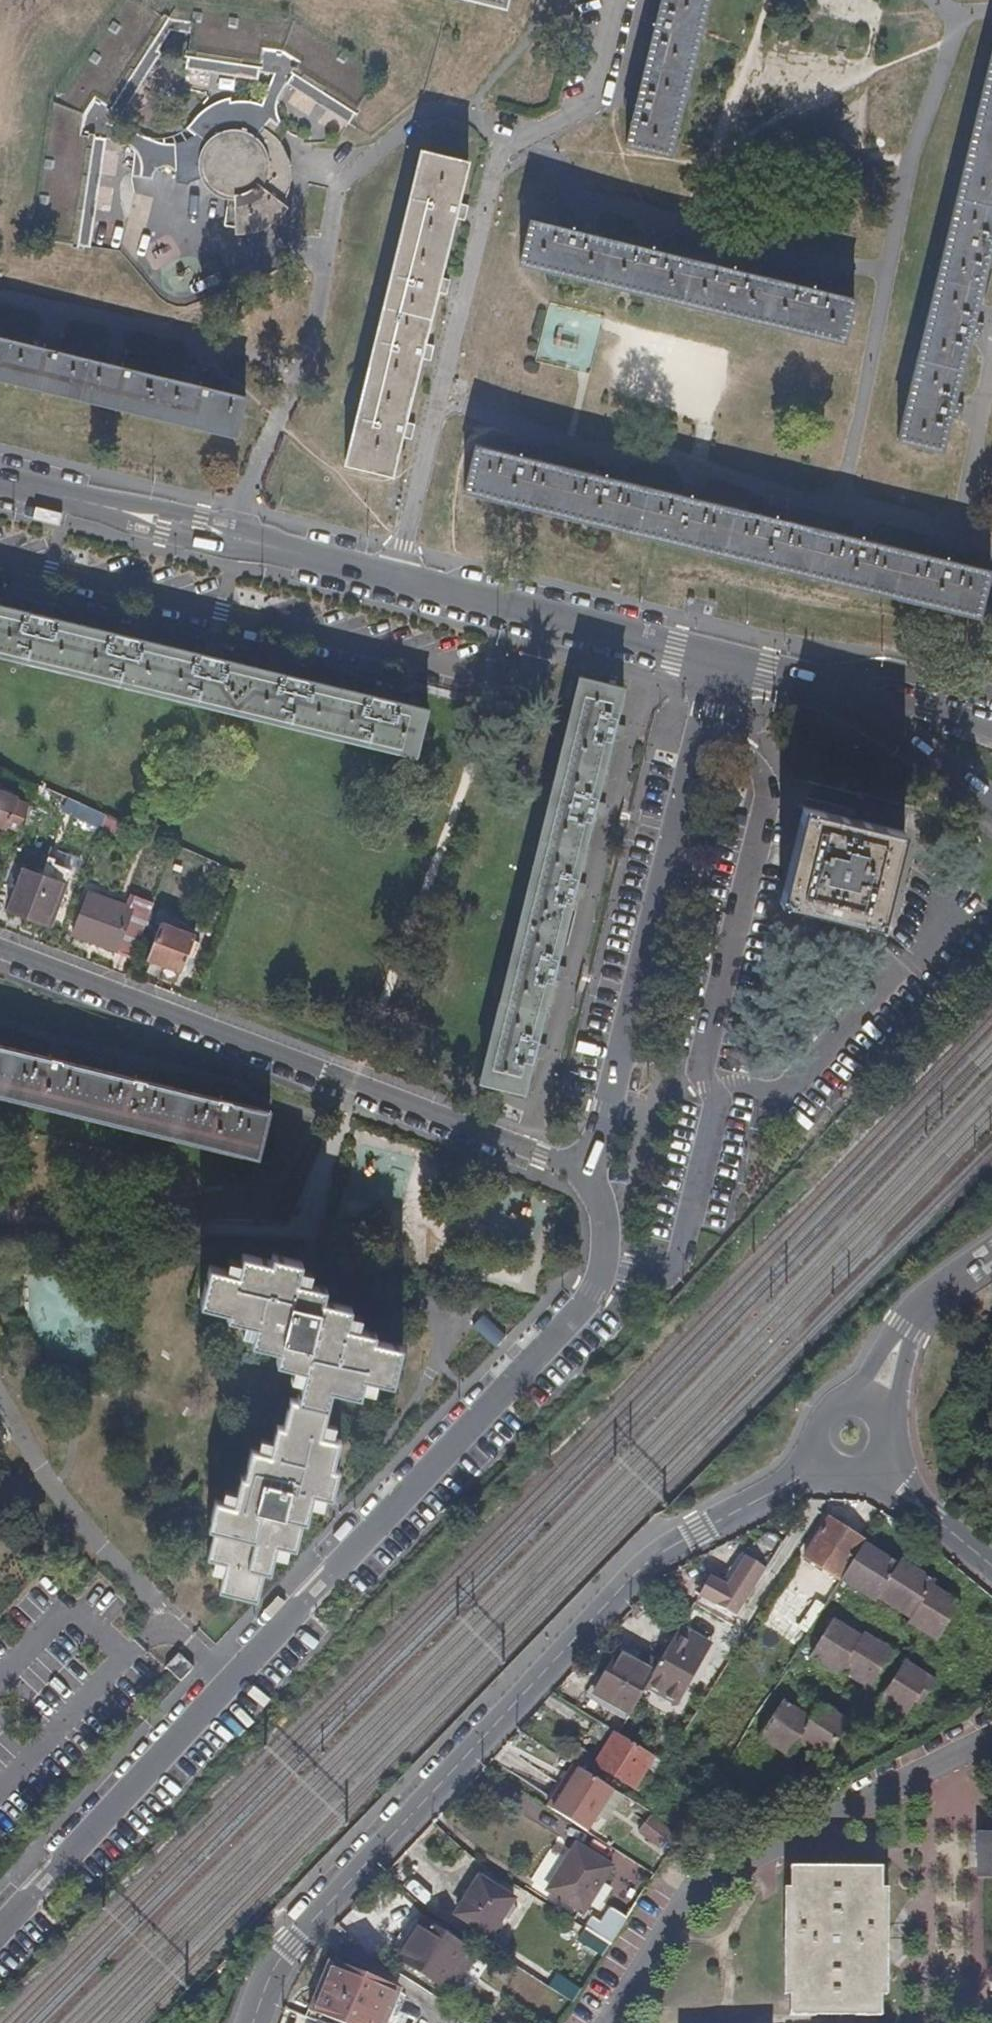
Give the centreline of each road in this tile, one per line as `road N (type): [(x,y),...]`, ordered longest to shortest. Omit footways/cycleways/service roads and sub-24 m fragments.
road 1 (residential): [(0,1930),(580,1310),(604,1264),(605,1215),(592,1178)]
road 2 (residential): [(254,2022),(286,1943),(637,1569),(827,1460)]
road 3 (residential): [(397,580),(501,148),(594,102),(618,0)]
road 4 (residential): [(0,950),(592,1178)]
road 5 (residential): [(592,1178),(719,659)]
road 6 (residential): [(991,1738),(742,1862),(681,1911),(609,2022)]
road 7 (residential): [(0,480),(397,580)]
road 8 (residential): [(397,580),(719,659)]
road 9 (residential): [(991,692),(892,669),(778,673)]
road 10 (residential): [(866,1407),(910,1328),(991,1258)]
road 11 (residential): [(861,710),(991,804)]
road 12 (residential): [(991,1565),(875,1461)]
road 13 (residential): [(861,710),(901,697),(991,725)]

